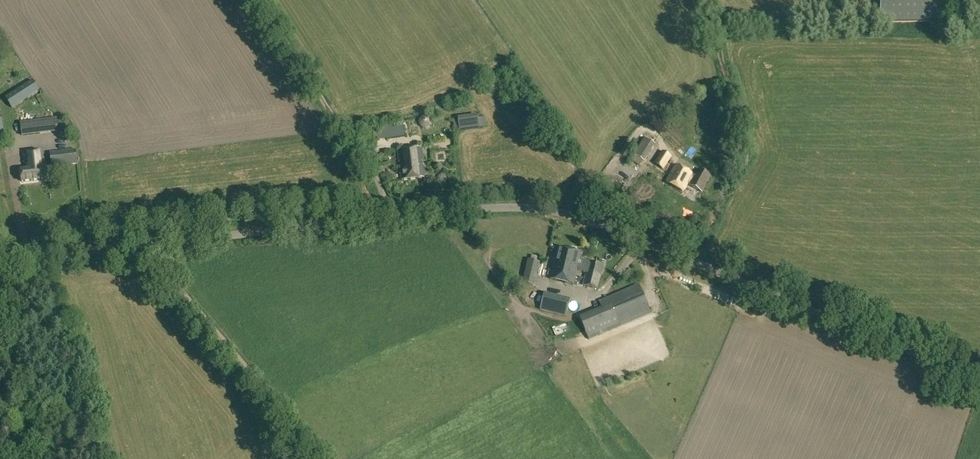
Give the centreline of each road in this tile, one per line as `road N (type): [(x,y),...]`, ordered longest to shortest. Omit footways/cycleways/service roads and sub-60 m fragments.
road 1 (unclassified): [(979,378),(545,207),(492,205),(0,260)]
road 2 (track): [(140,243),(326,458)]
road 3 (track): [(391,216),(373,172),(263,0)]

